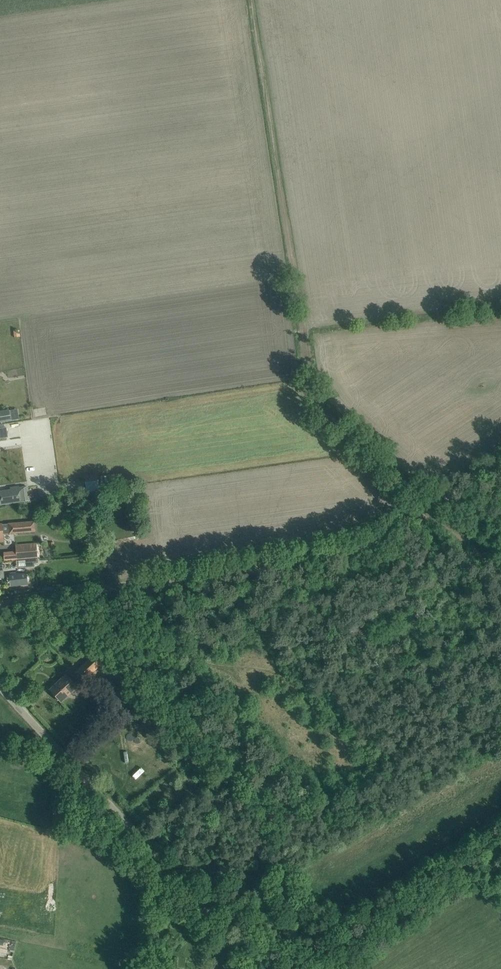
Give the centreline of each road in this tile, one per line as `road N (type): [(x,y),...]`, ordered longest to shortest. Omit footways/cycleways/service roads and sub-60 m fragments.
road 1 (track): [(426,509),(313,406),(252,0)]
road 2 (unclassified): [(0,604),(361,546),(500,461)]
road 3 (unclassified): [(170,868),(0,686)]
road 4 (track): [(263,968),(170,868)]

